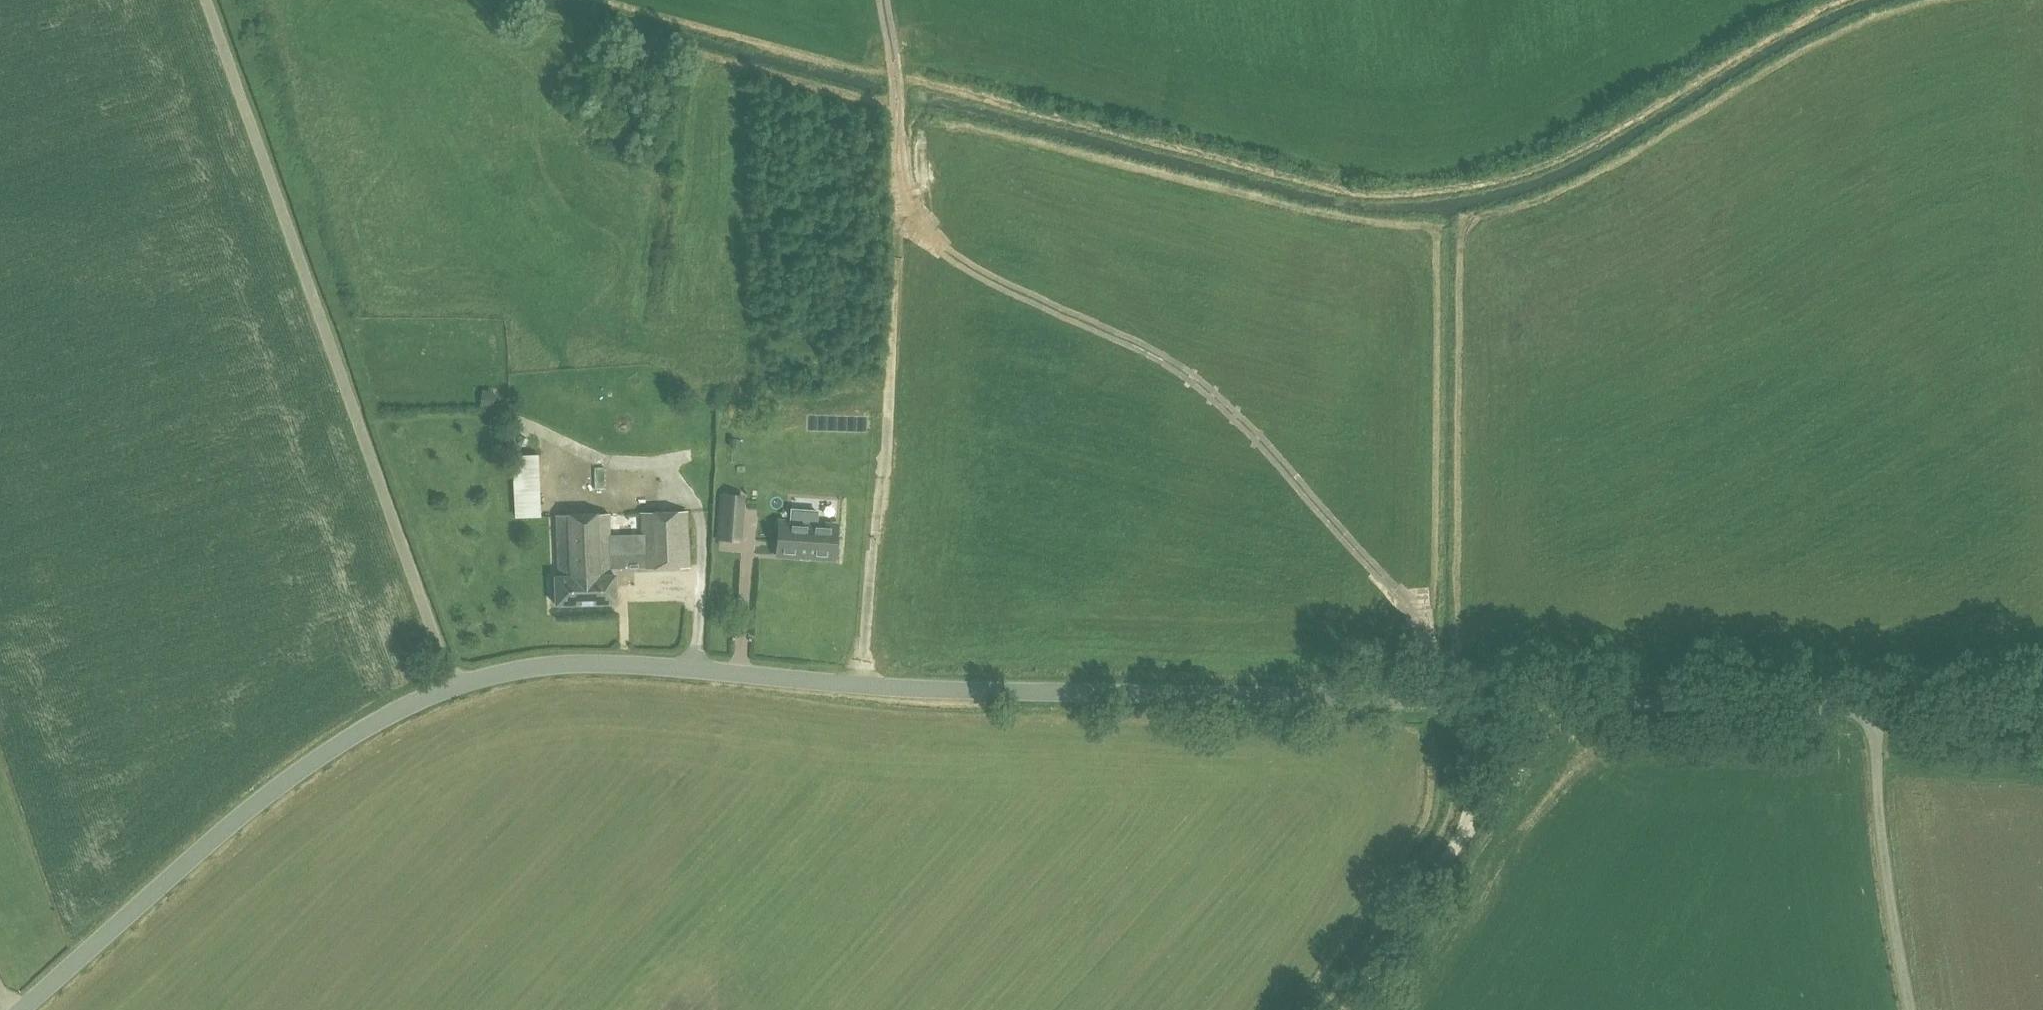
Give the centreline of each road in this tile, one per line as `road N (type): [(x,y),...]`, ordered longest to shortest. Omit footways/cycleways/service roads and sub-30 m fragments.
road 1 (unclassified): [(1555,703),(982,694),(648,667),(509,670),(449,683),(323,754),(254,804),(22,1009)]
road 2 (unclassified): [(1555,703),(2042,712)]
road 3 (track): [(1347,1009),(1463,844)]
road 4 (track): [(1463,844),(1555,703)]
road 5 (track): [(1463,844),(1465,700)]

